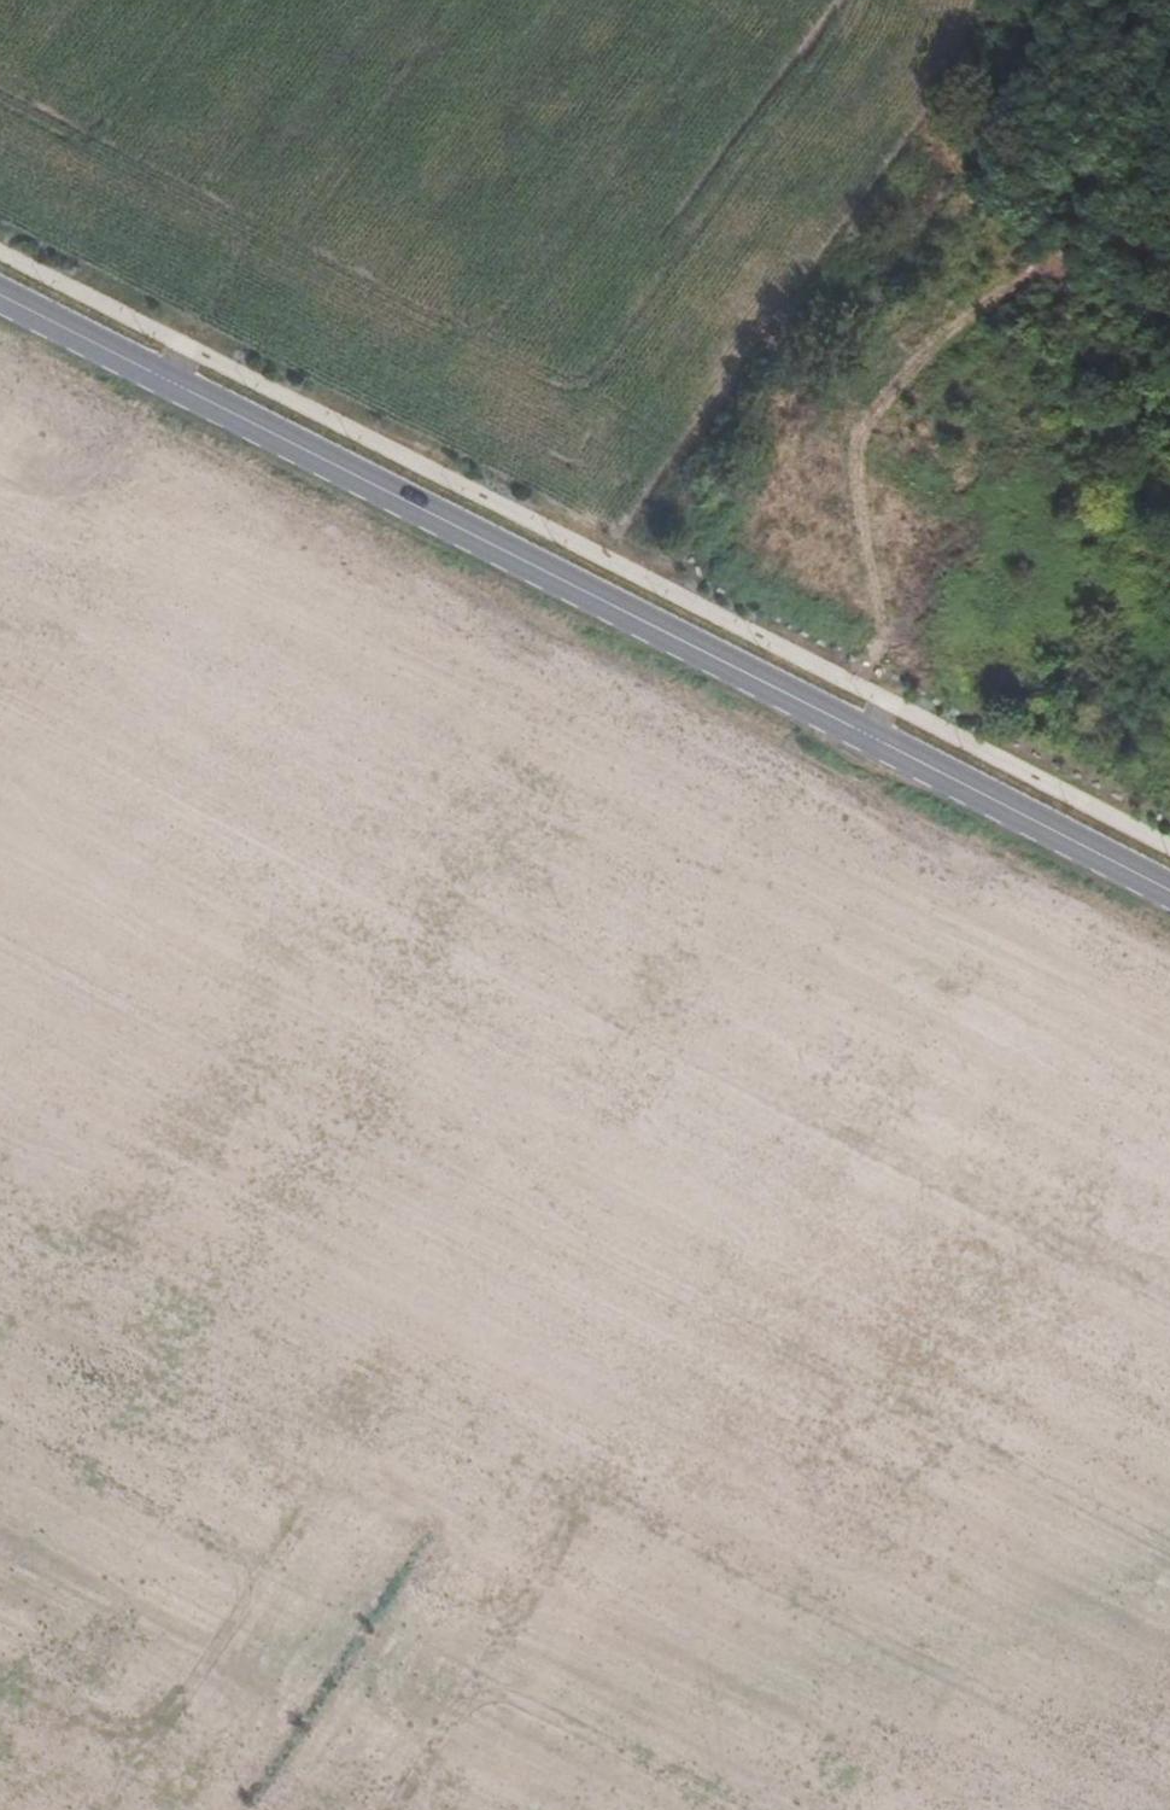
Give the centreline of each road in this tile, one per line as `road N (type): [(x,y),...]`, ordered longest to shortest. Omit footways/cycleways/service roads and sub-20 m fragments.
road 1 (tertiary): [(0,294),(1169,891)]

